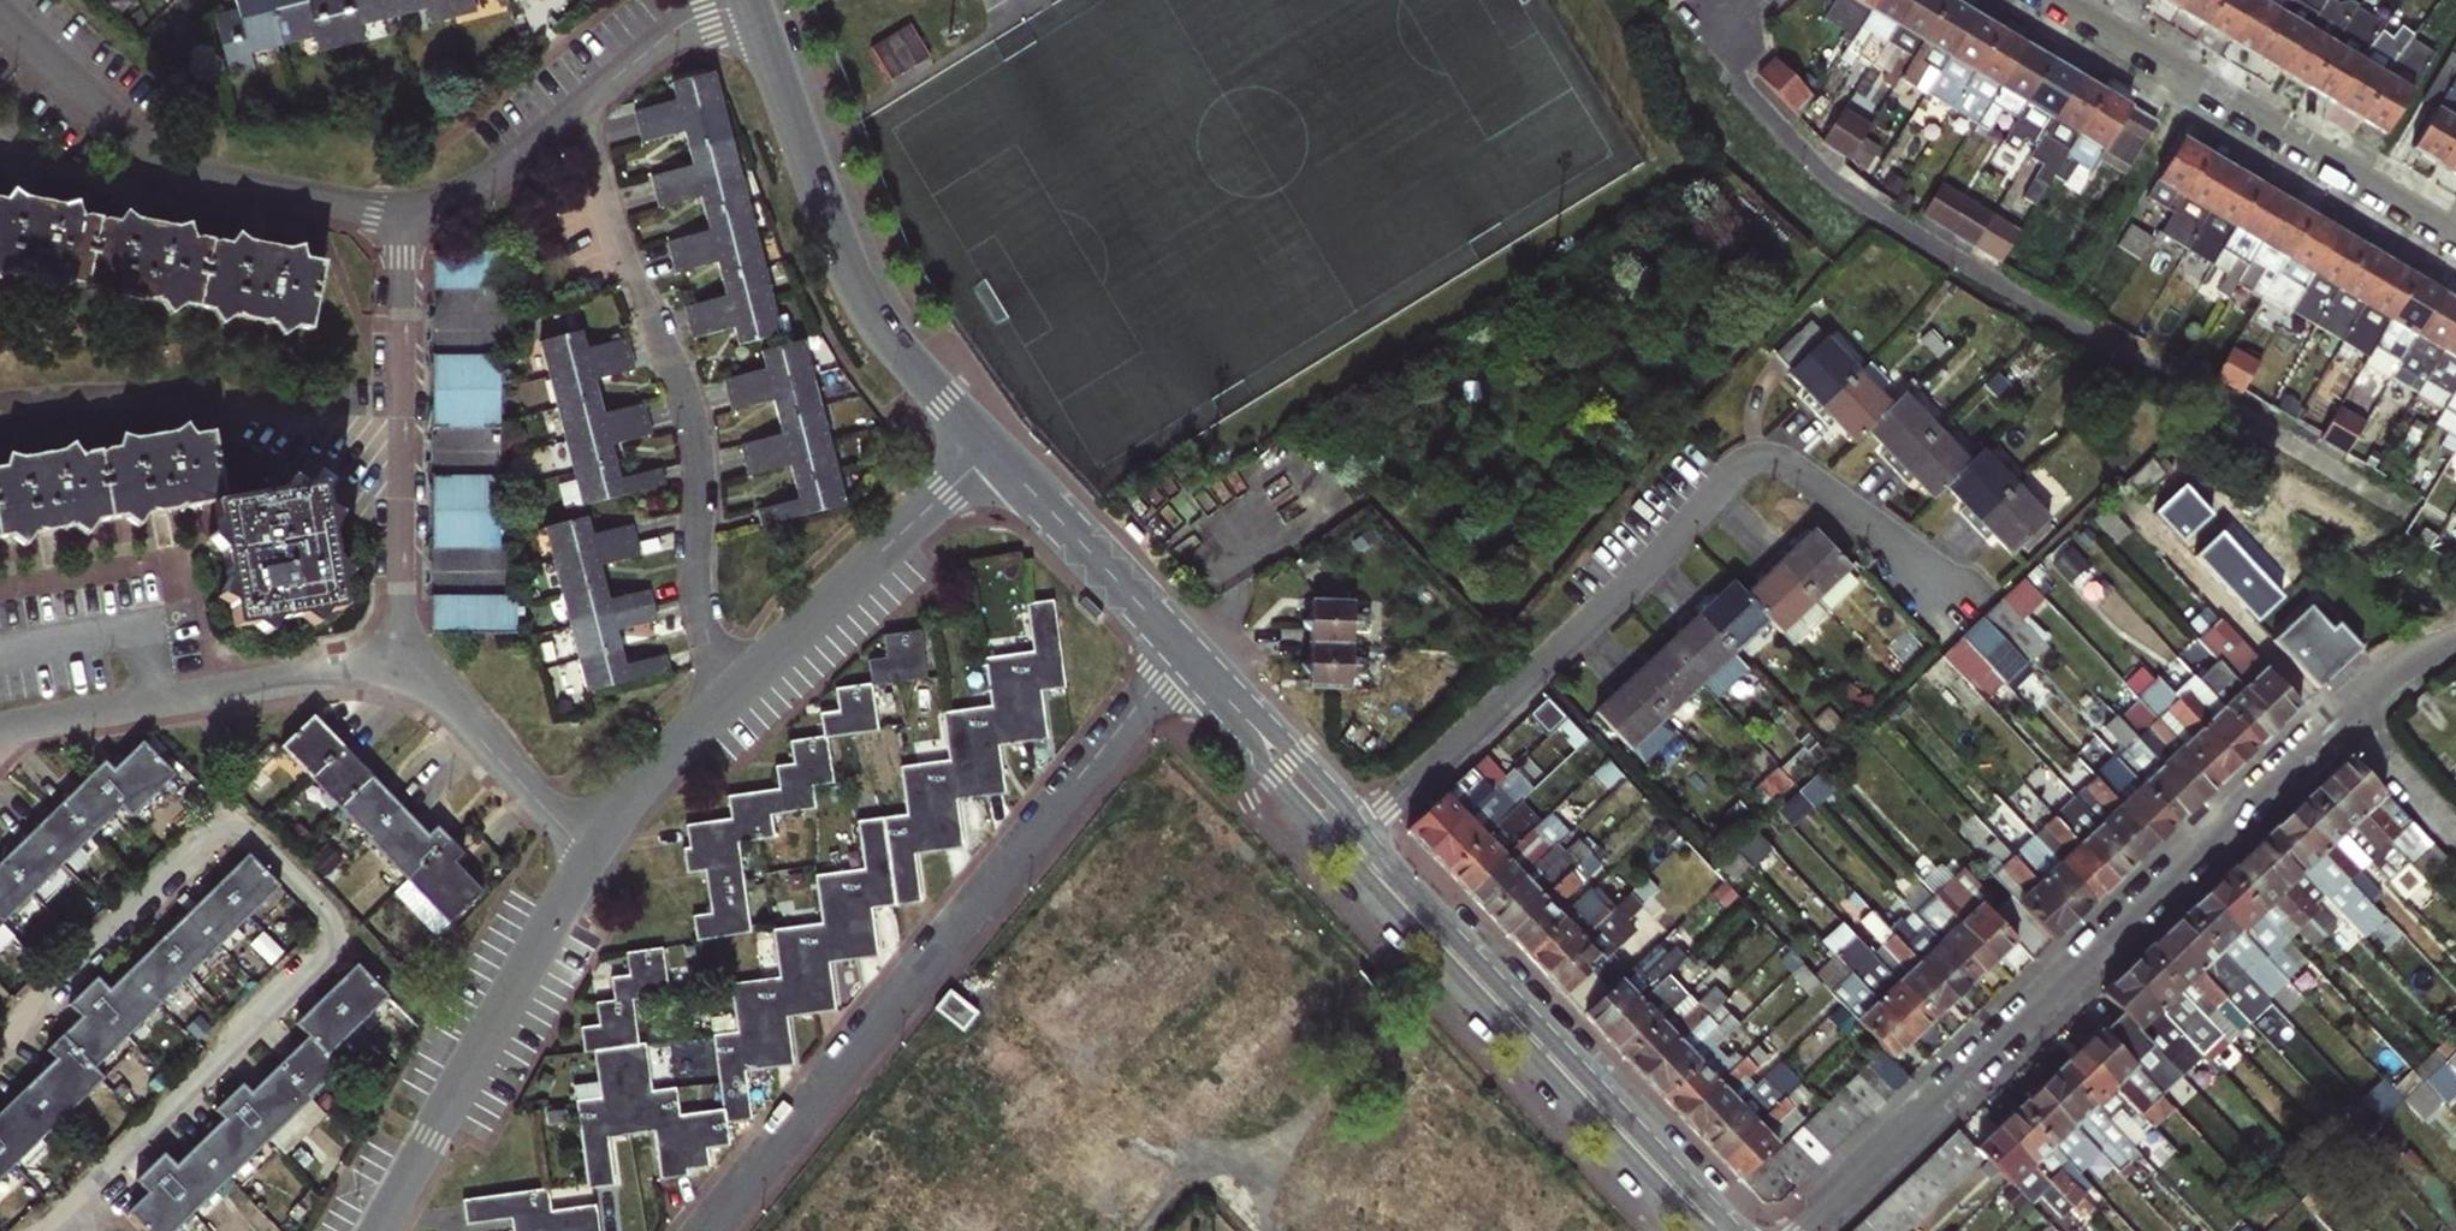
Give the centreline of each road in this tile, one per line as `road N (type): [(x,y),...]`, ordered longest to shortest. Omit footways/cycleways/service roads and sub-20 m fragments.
road 1 (residential): [(0,1046),(208,831),(251,833),(330,920),(321,964),(36,1230)]
road 2 (residential): [(1728,0),(1708,17),(1721,57),(1877,214),(2391,504)]
road 3 (residential): [(1354,840),(1754,459),(1799,470),(1975,600)]
road 4 (residential): [(704,1230),(1181,652)]
road 5 (residential): [(2341,714),(1798,1230)]
road 6 (residential): [(726,700),(698,617),(700,461),(691,415),(624,264),(575,111)]
road 7 (tertiary): [(1354,840),(1723,1230)]
road 8 (tertiary): [(748,1),(867,306),(989,449)]
road 9 (residential): [(2052,0),(2455,241)]
road 10 (residential): [(404,211),(171,164),(0,14)]
road 11 (residential): [(402,661),(404,211)]
road 12 (tertiary): [(378,1230),(589,855)]
road 13 (residential): [(0,729),(402,661)]
road 14 (tertiary): [(726,700),(989,449)]
road 15 (tertiary): [(989,449),(1181,652)]
road 16 (residential): [(402,661),(589,855)]
road 17 (tertiary): [(1181,652),(1354,840)]
road 18 (tertiary): [(589,855),(621,808),(726,700)]
road 19 (residential): [(575,111),(659,41),(748,1)]
road 20 (residential): [(404,211),(463,194),(506,169),(575,111)]
road 21 (residential): [(2341,714),(2455,832)]
road 22 (residential): [(2455,638),(2411,659),(2341,714)]

